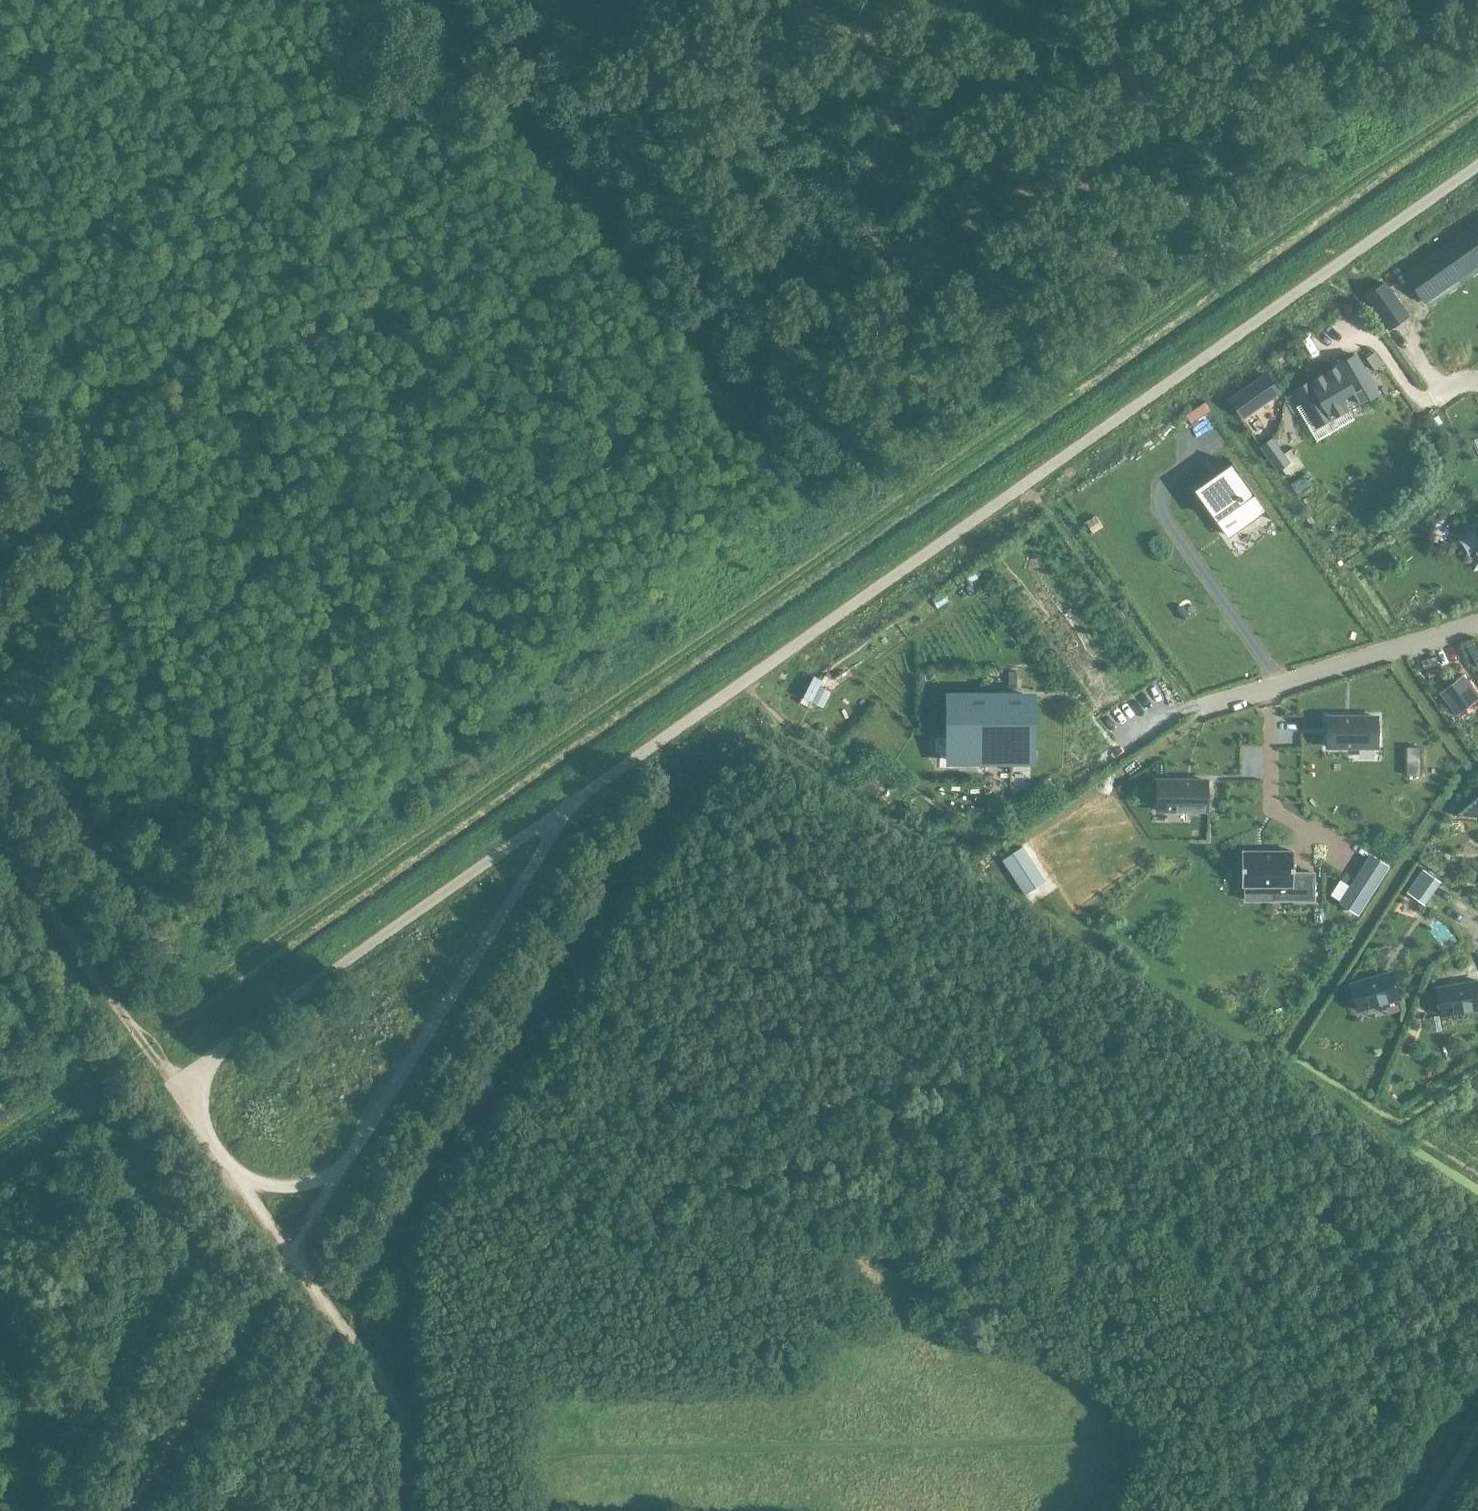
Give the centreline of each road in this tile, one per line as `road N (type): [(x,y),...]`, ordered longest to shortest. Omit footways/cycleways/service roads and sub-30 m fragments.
road 1 (unclassified): [(558,815),(1477,160)]
road 2 (unclassified): [(346,1162),(286,1186),(242,1178),(180,1085),(558,815)]
road 3 (track): [(0,397),(548,12),(540,0)]
road 4 (unclassified): [(346,1162),(558,815)]
road 5 (track): [(242,1178),(255,1227),(333,1329),(218,1510)]
road 6 (track): [(0,834),(180,1085)]
road 7 (residential): [(1477,624),(1269,687)]
road 8 (residential): [(1269,687),(1131,735)]

